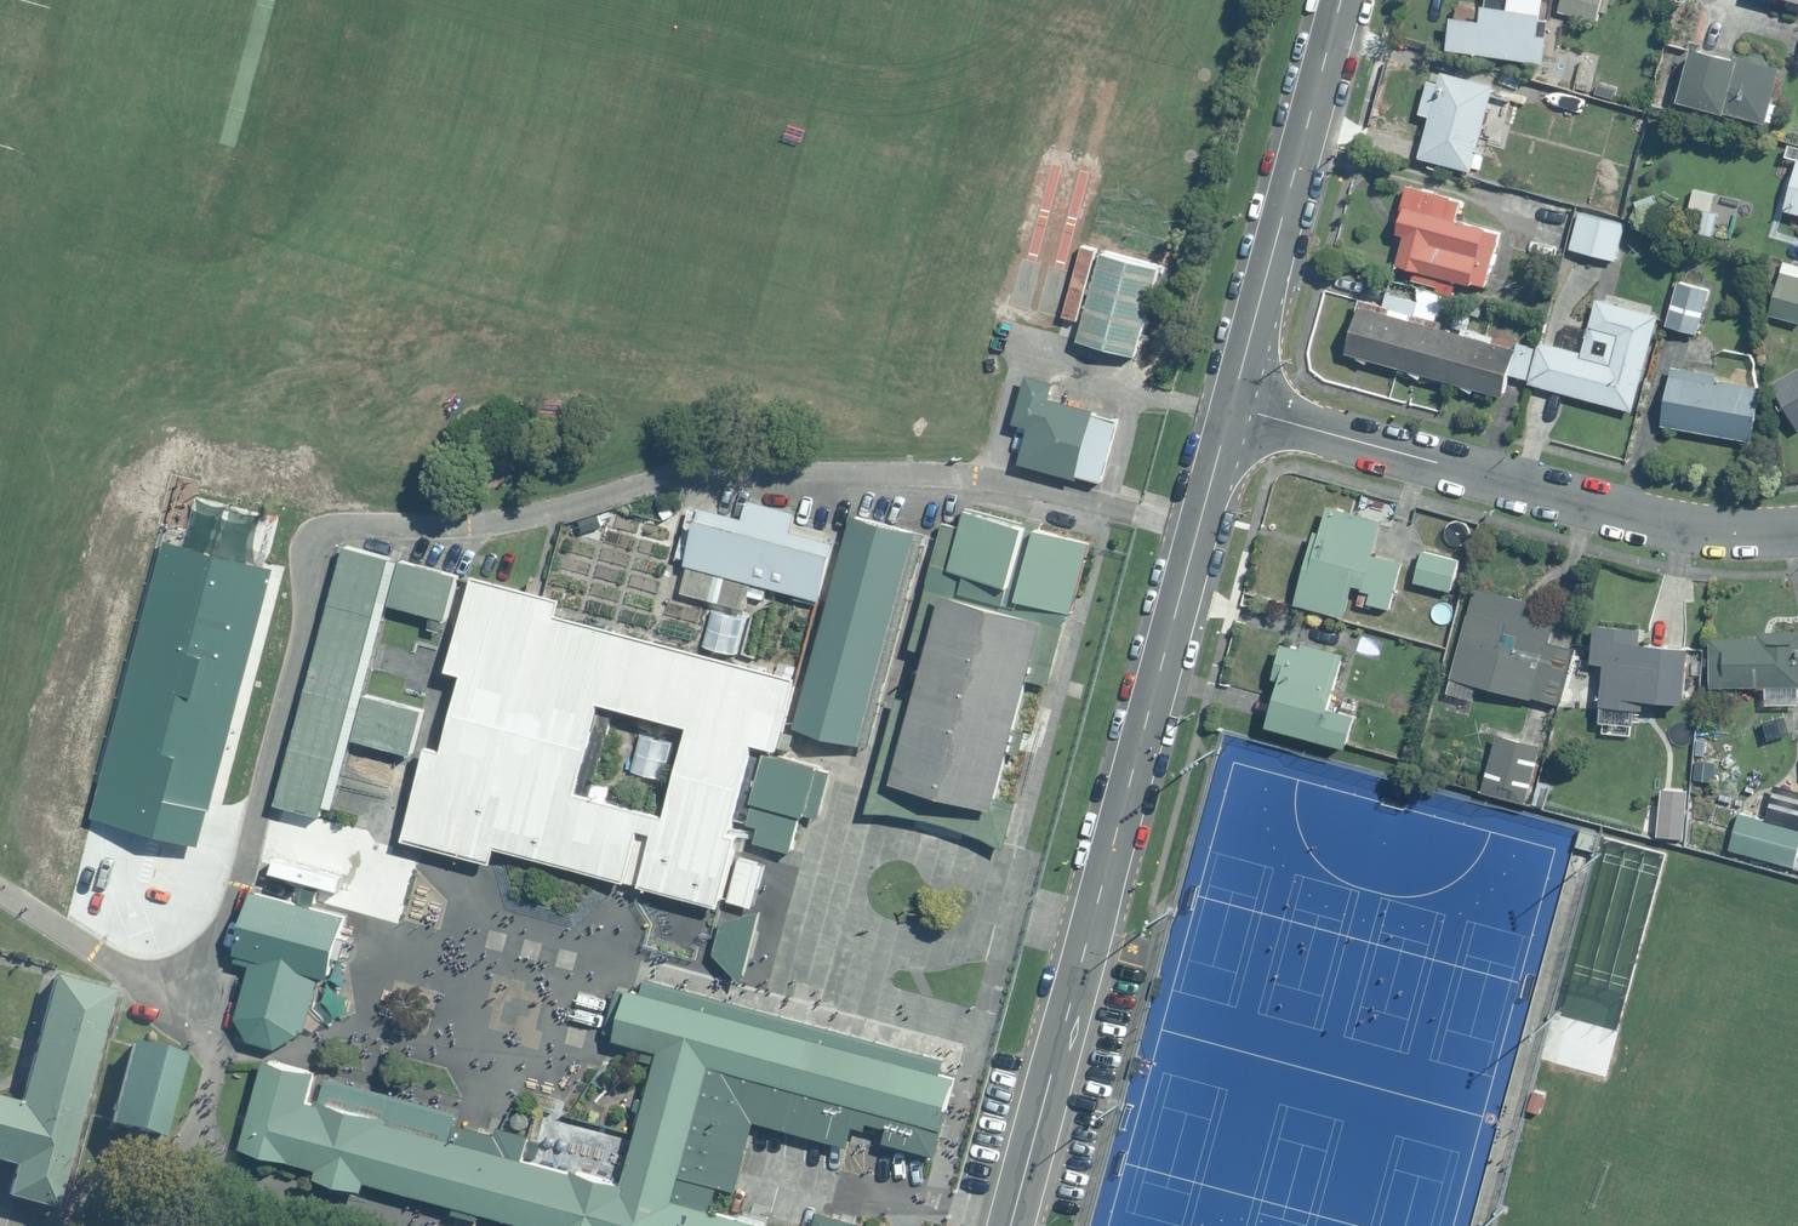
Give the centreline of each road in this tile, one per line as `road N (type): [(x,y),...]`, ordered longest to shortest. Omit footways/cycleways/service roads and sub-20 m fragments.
road 1 (residential): [(1008,1225),(1231,407)]
road 2 (residential): [(1231,407),(1684,529),(1797,533)]
road 3 (residential): [(1231,407),(1341,0)]

